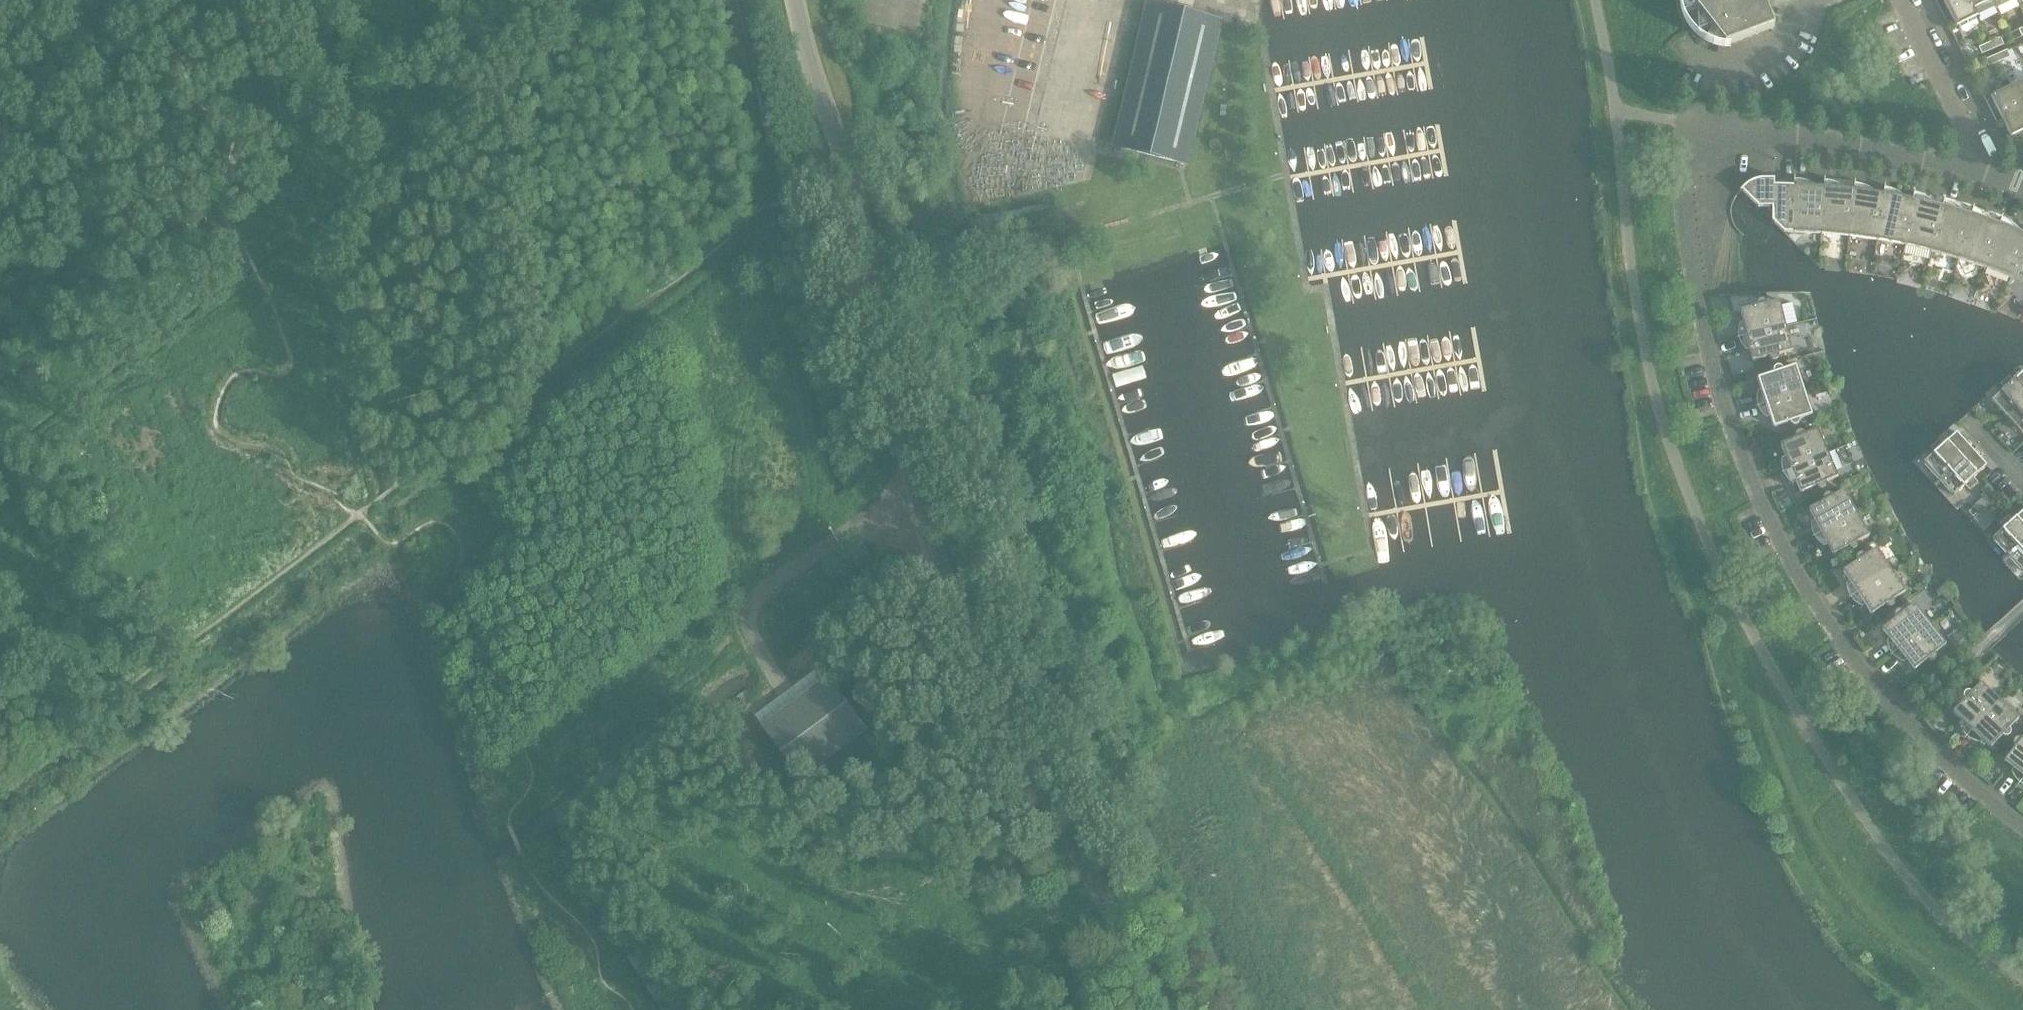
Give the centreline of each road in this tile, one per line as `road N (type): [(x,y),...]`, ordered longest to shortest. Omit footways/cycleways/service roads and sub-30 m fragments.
road 1 (residential): [(2022,828),(1902,720),(1812,601),(1772,529),(1707,351),(1683,178),(1692,123),(1986,171)]
road 2 (unclassified): [(1159,1009),(991,701),(921,495),(849,174),(796,0)]
road 3 (residential): [(1986,171),(1902,0)]

